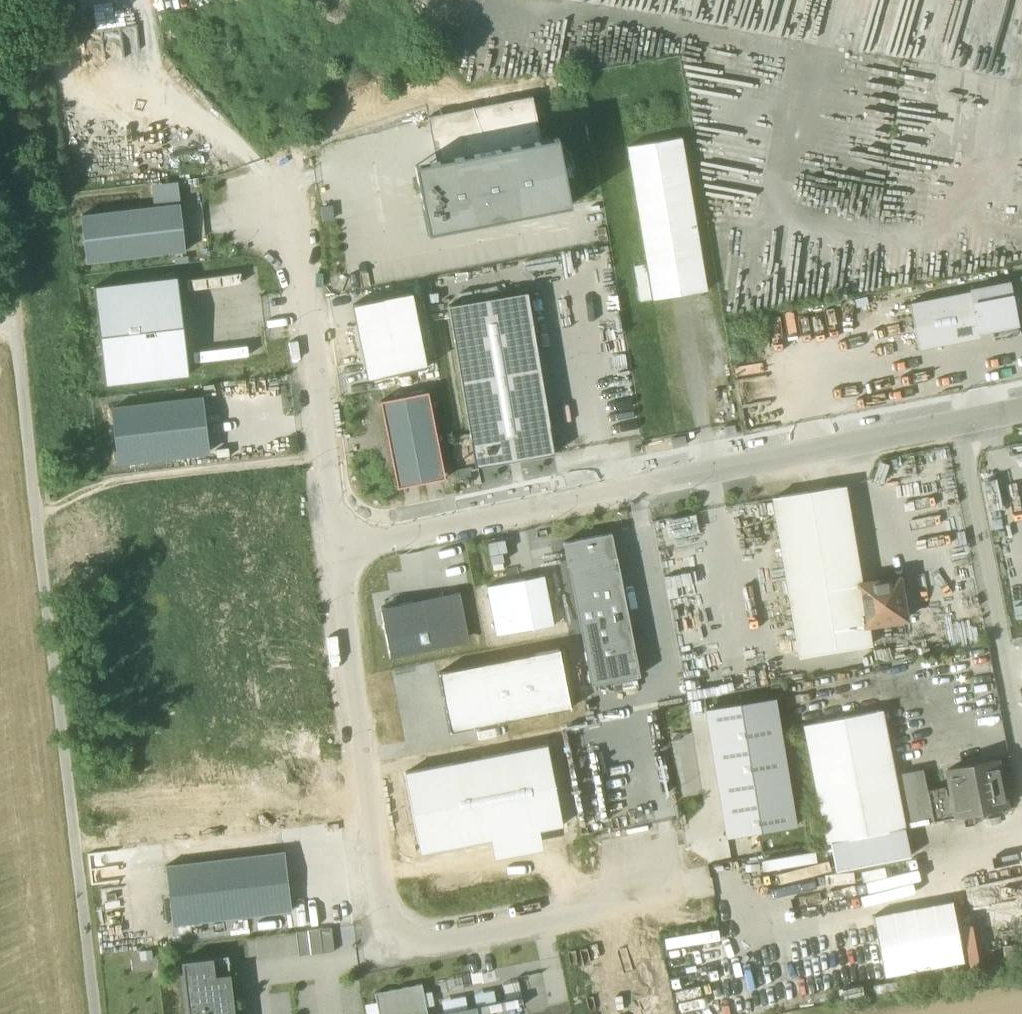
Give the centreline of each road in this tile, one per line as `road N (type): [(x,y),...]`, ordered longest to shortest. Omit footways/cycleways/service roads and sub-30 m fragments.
road 1 (track): [(11,309),(96,1013)]
road 2 (residential): [(338,542),(385,951),(636,898),(652,872)]
road 3 (residential): [(338,542),(958,420)]
road 4 (residential): [(296,196),(338,542)]
road 5 (residential): [(958,420),(1021,754)]
road 6 (track): [(36,511),(105,482),(325,458)]

